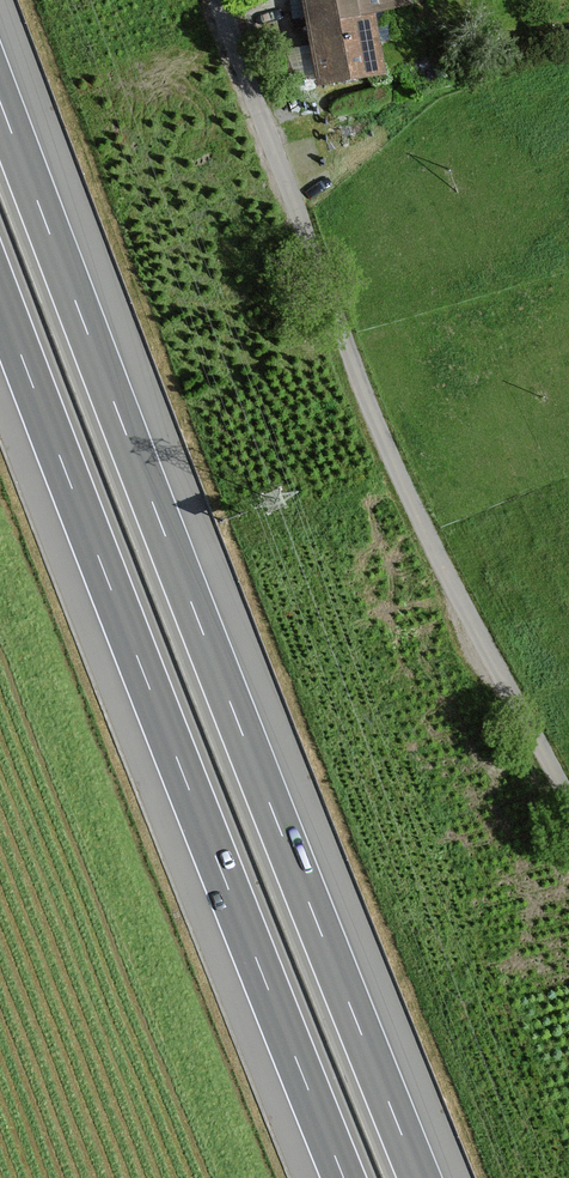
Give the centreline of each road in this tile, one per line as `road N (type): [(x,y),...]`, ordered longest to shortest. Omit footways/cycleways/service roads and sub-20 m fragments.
road 1 (motorway): [(420,1177),(0,99)]
road 2 (motorway): [(0,298),(345,1177)]
road 3 (unclassified): [(217,0),(352,369),(422,524),(568,803)]

